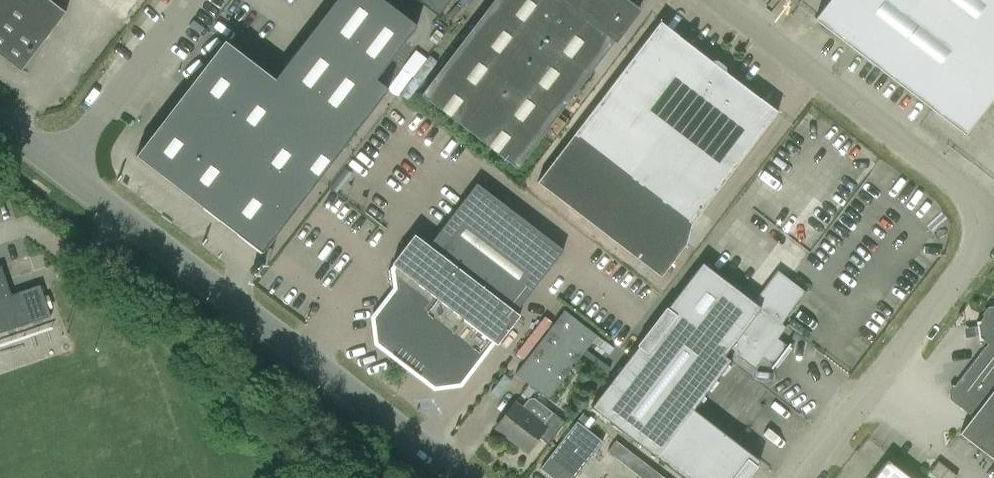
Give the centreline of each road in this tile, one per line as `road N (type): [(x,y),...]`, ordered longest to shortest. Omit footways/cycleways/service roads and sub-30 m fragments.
road 1 (unclassified): [(804,477),(977,251),(981,213),(962,189),(713,0)]
road 2 (unclassified): [(121,218),(462,477)]
road 3 (unclassified): [(188,0),(59,170)]

